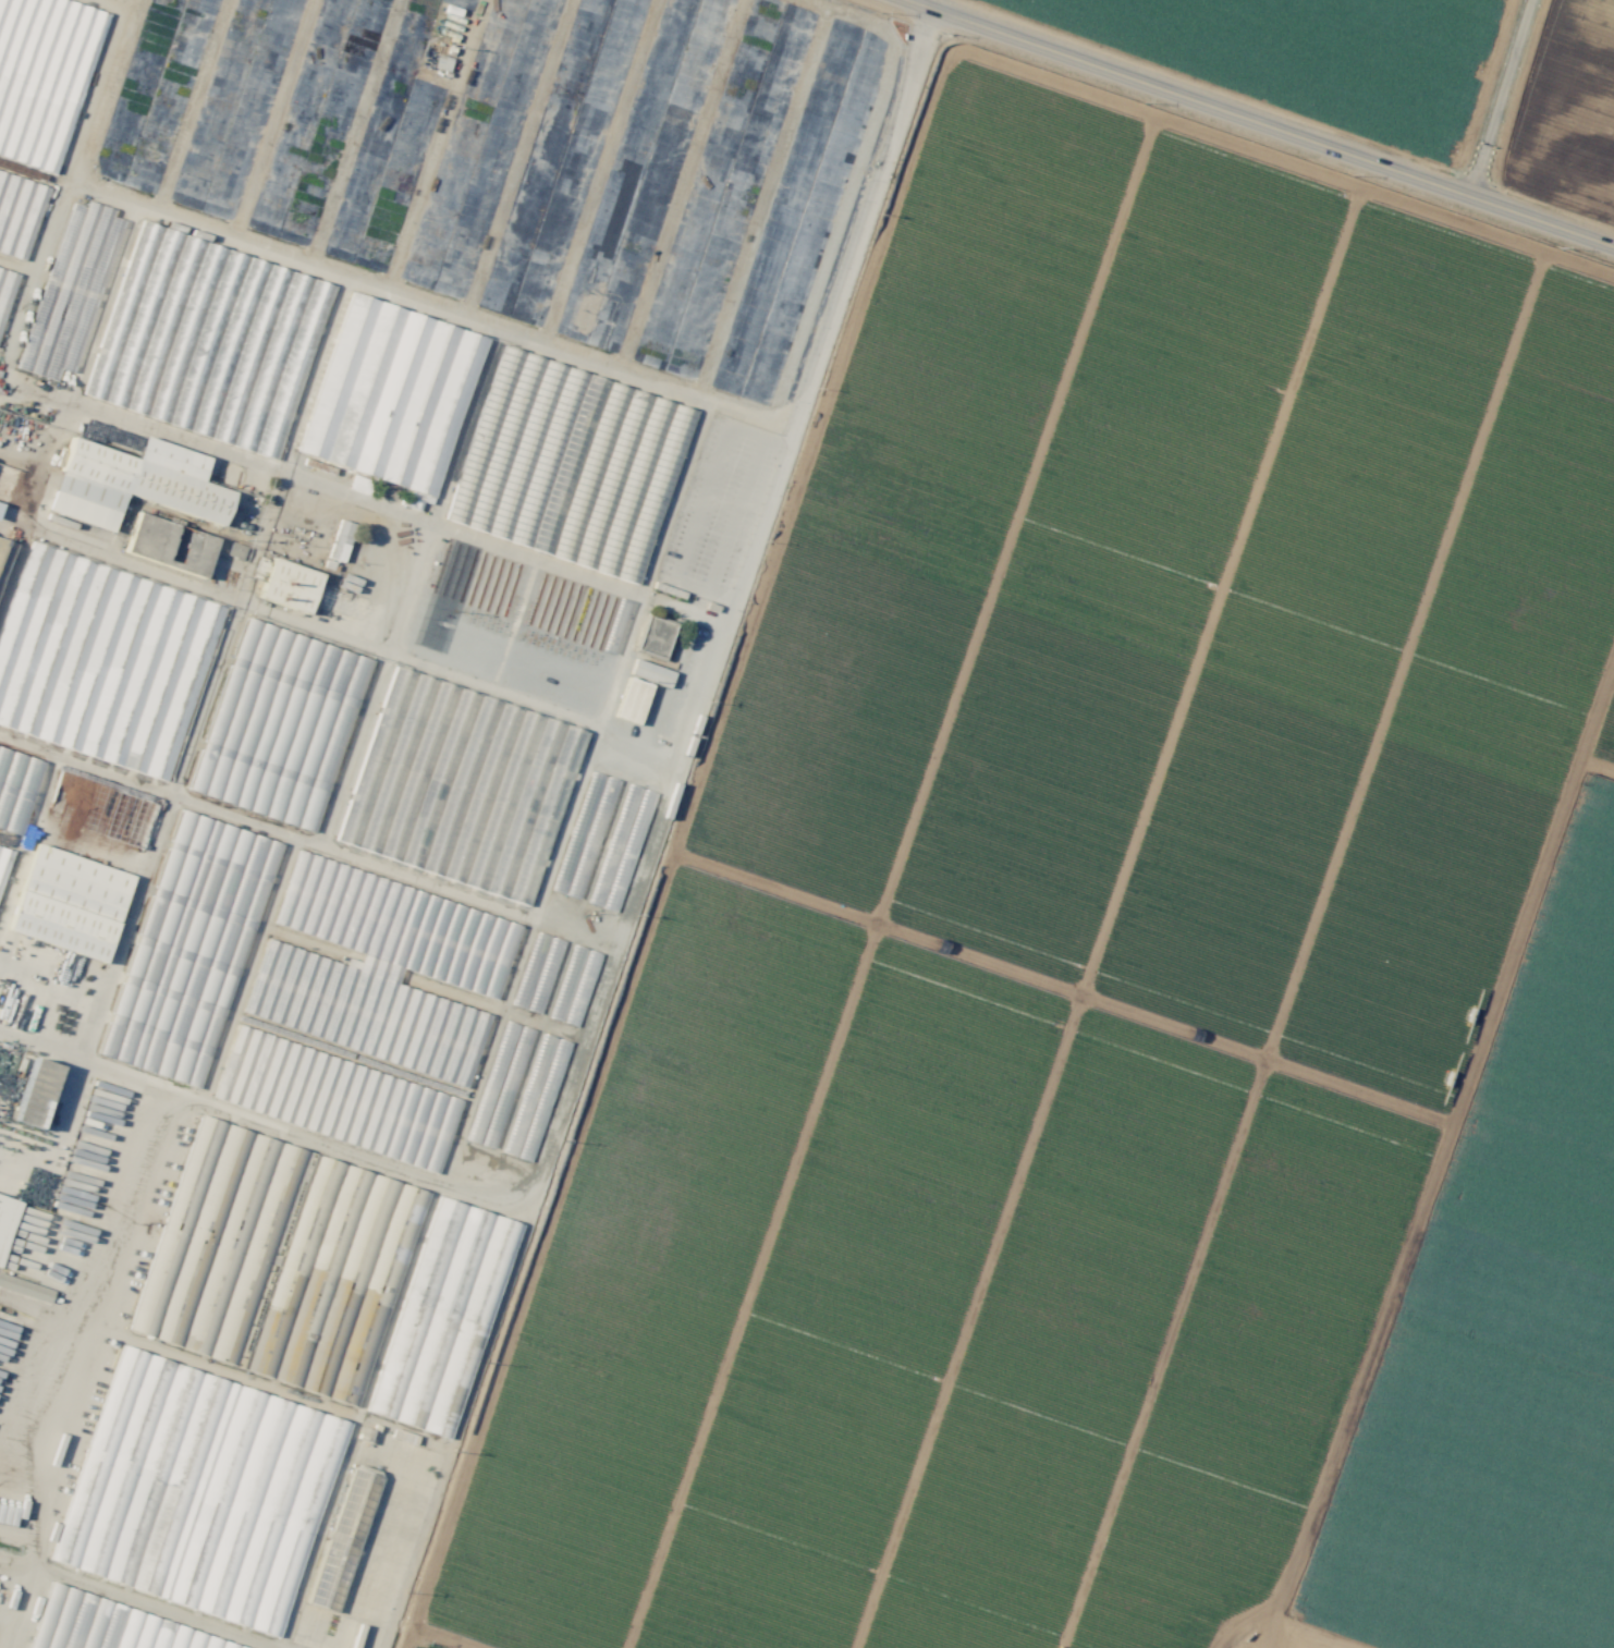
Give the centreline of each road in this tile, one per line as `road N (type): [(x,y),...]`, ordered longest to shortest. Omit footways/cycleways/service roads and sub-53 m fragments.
road 1 (track): [(399,1647),(941,60),(958,46)]
road 2 (track): [(621,1647),(1144,111)]
road 3 (track): [(1356,185),(851,1647)]
road 4 (track): [(1539,251),(1057,1647)]
road 5 (track): [(1613,637),(1259,1647)]
road 6 (track): [(1448,1112),(675,838)]
road 7 (secondary): [(1613,251),(907,0)]
road 8 (track): [(1613,277),(958,46)]

